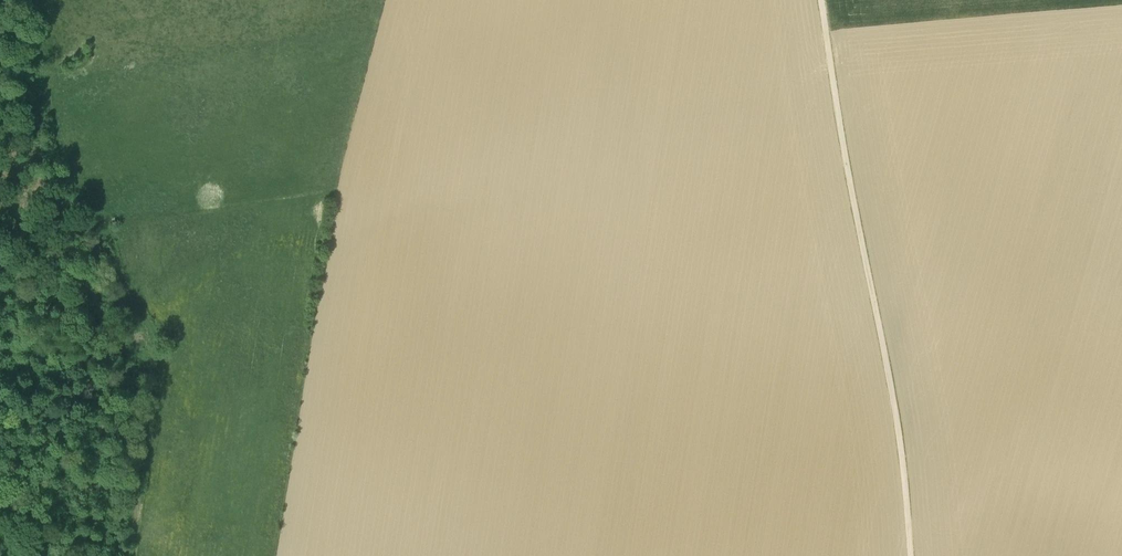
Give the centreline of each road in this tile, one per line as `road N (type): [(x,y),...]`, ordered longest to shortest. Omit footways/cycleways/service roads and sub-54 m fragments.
road 1 (track): [(911,555),(892,392),(820,0)]
road 2 (track): [(0,310),(139,314),(152,329),(156,364),(131,555)]

